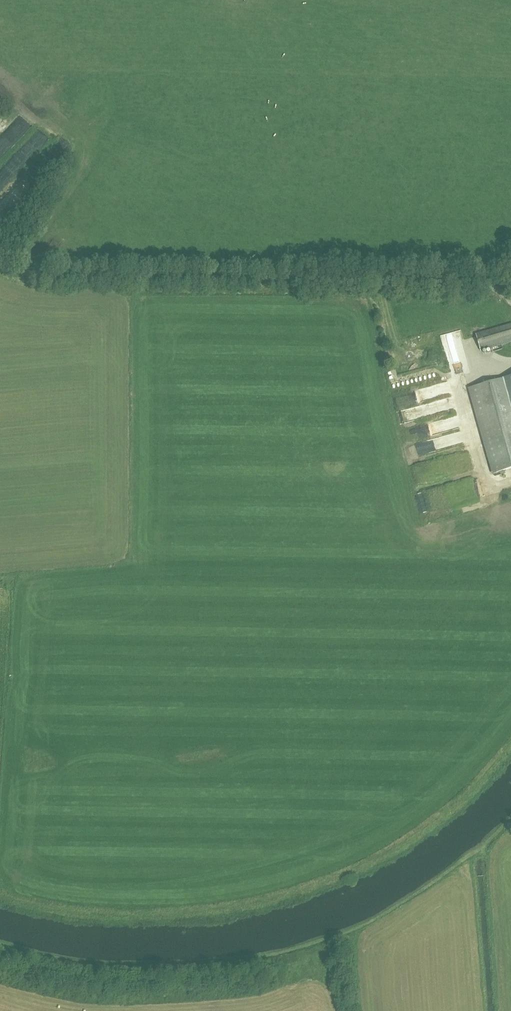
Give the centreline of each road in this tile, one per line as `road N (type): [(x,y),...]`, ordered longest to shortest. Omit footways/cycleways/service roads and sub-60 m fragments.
road 1 (unclassified): [(0,267),(35,276),(477,282),(510,299)]

